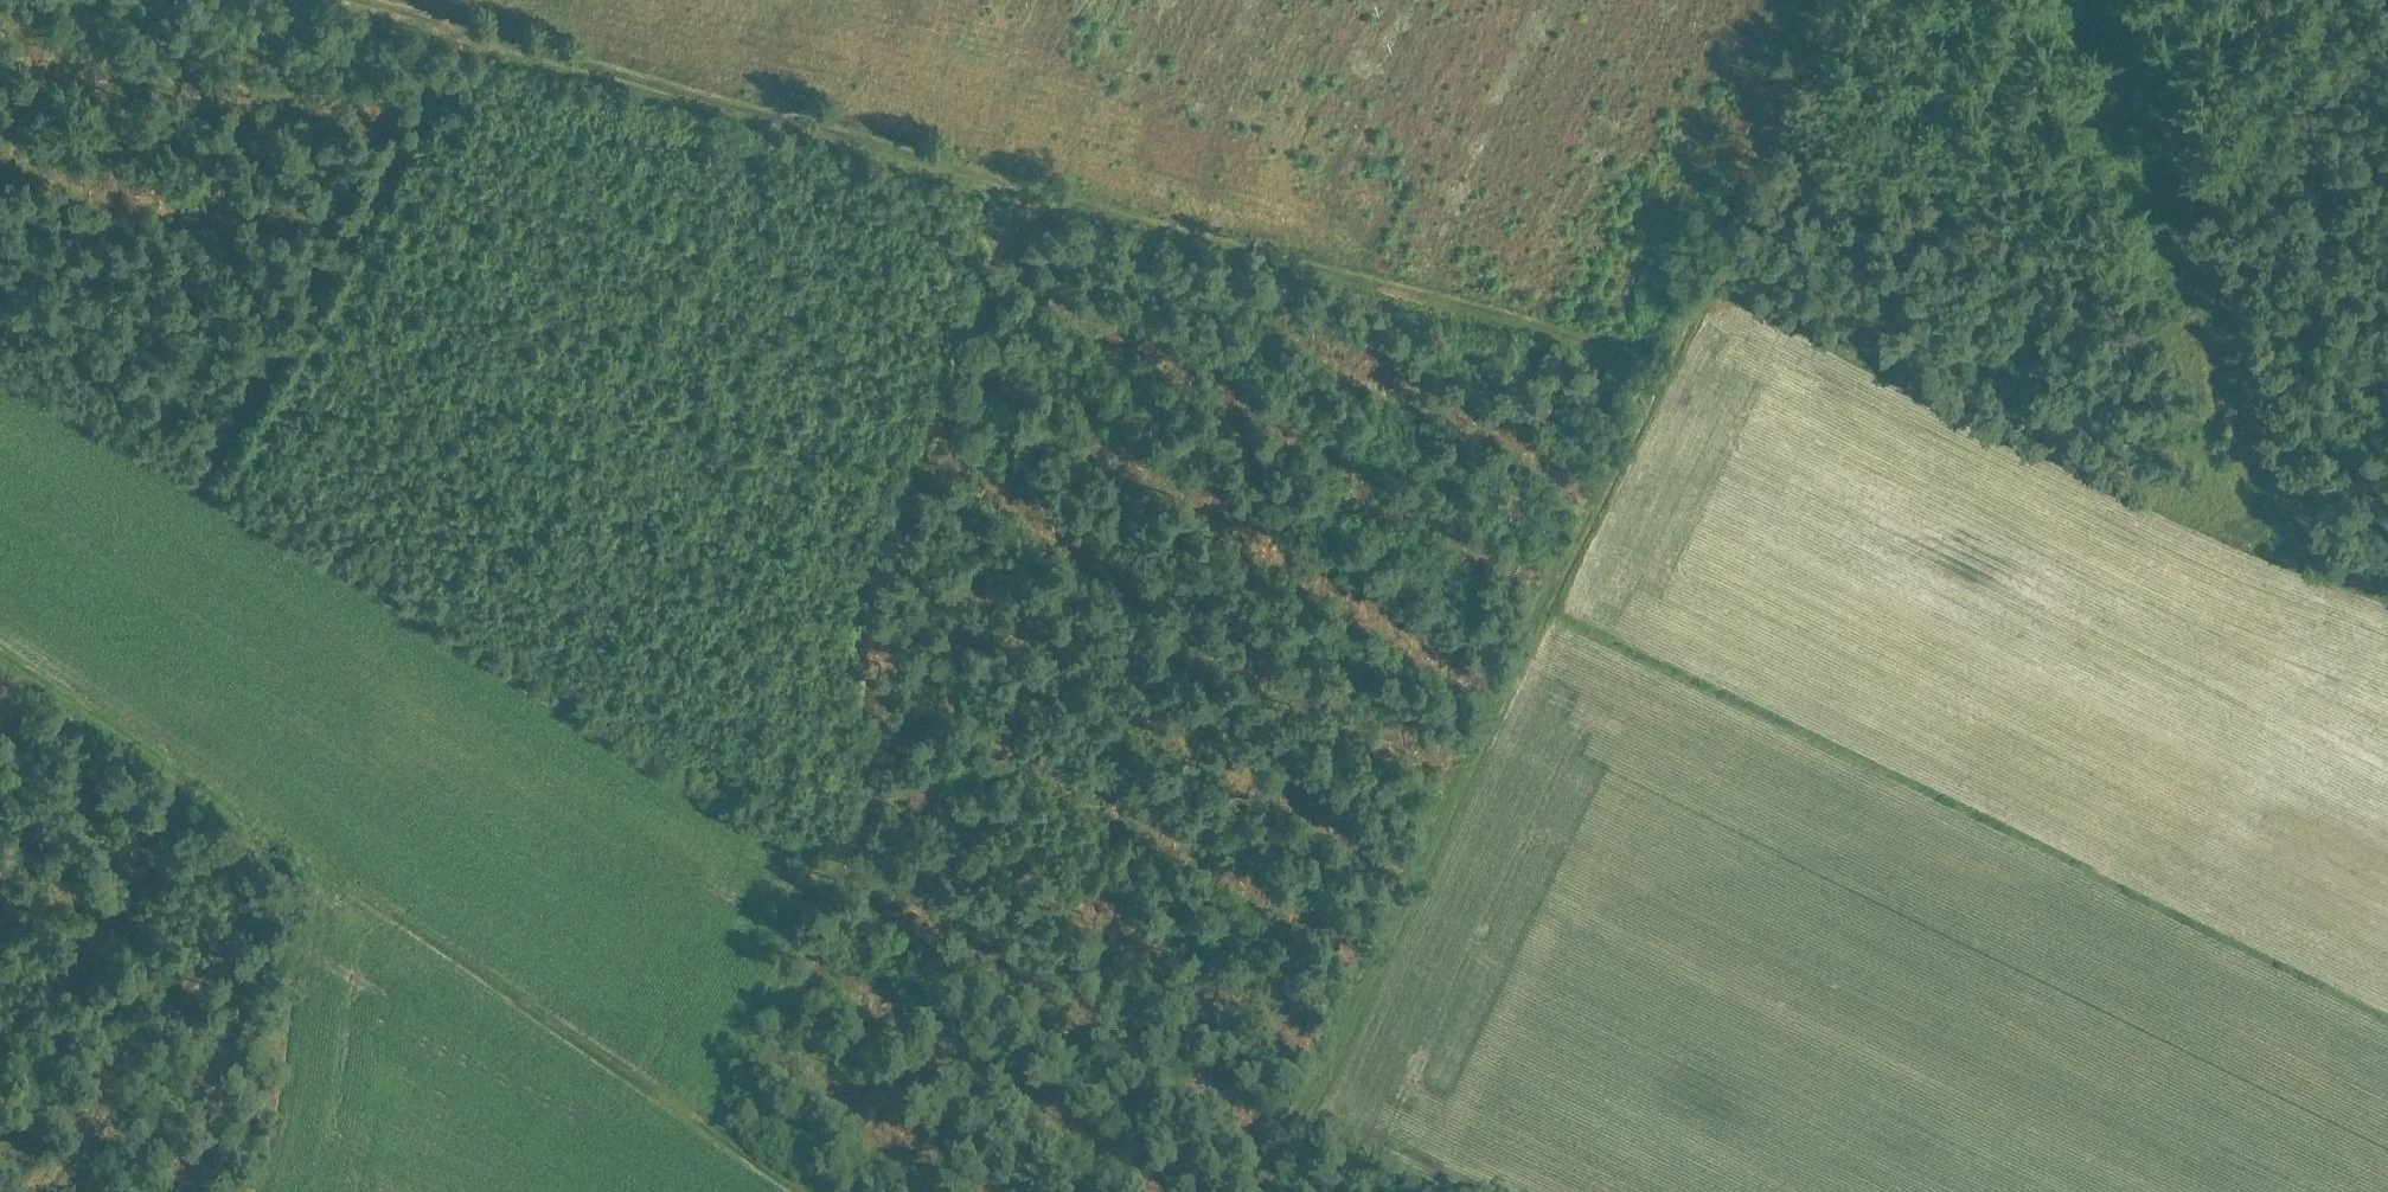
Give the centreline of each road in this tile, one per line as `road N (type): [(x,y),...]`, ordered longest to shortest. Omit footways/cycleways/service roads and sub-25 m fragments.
road 1 (track): [(329,0),(1650,346),(1675,361)]
road 2 (track): [(0,648),(808,1191)]
road 3 (track): [(1675,361),(1557,616),(1266,1191)]
road 4 (track): [(1675,361),(1826,0)]

